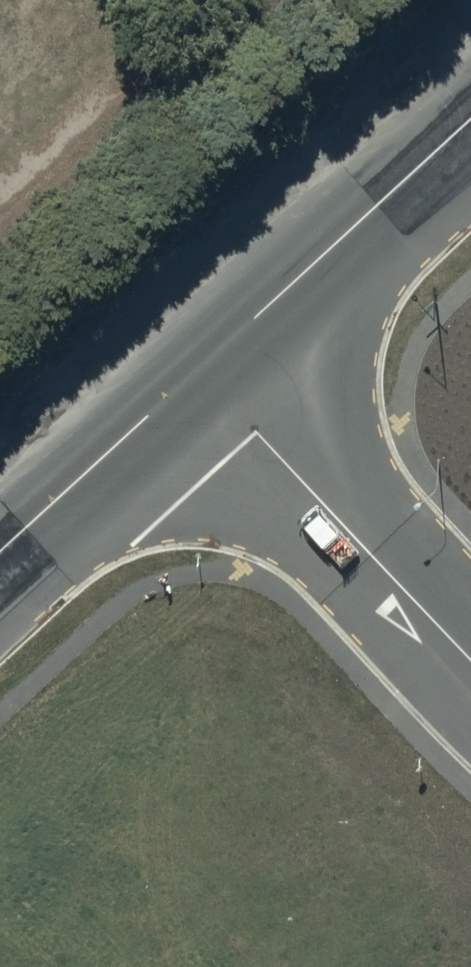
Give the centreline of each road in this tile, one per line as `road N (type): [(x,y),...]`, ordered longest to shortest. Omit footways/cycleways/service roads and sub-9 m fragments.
road 1 (unclassified): [(470,644),(211,368)]
road 2 (unclassified): [(211,368),(470,131)]
road 3 (unclassified): [(0,562),(211,368)]

